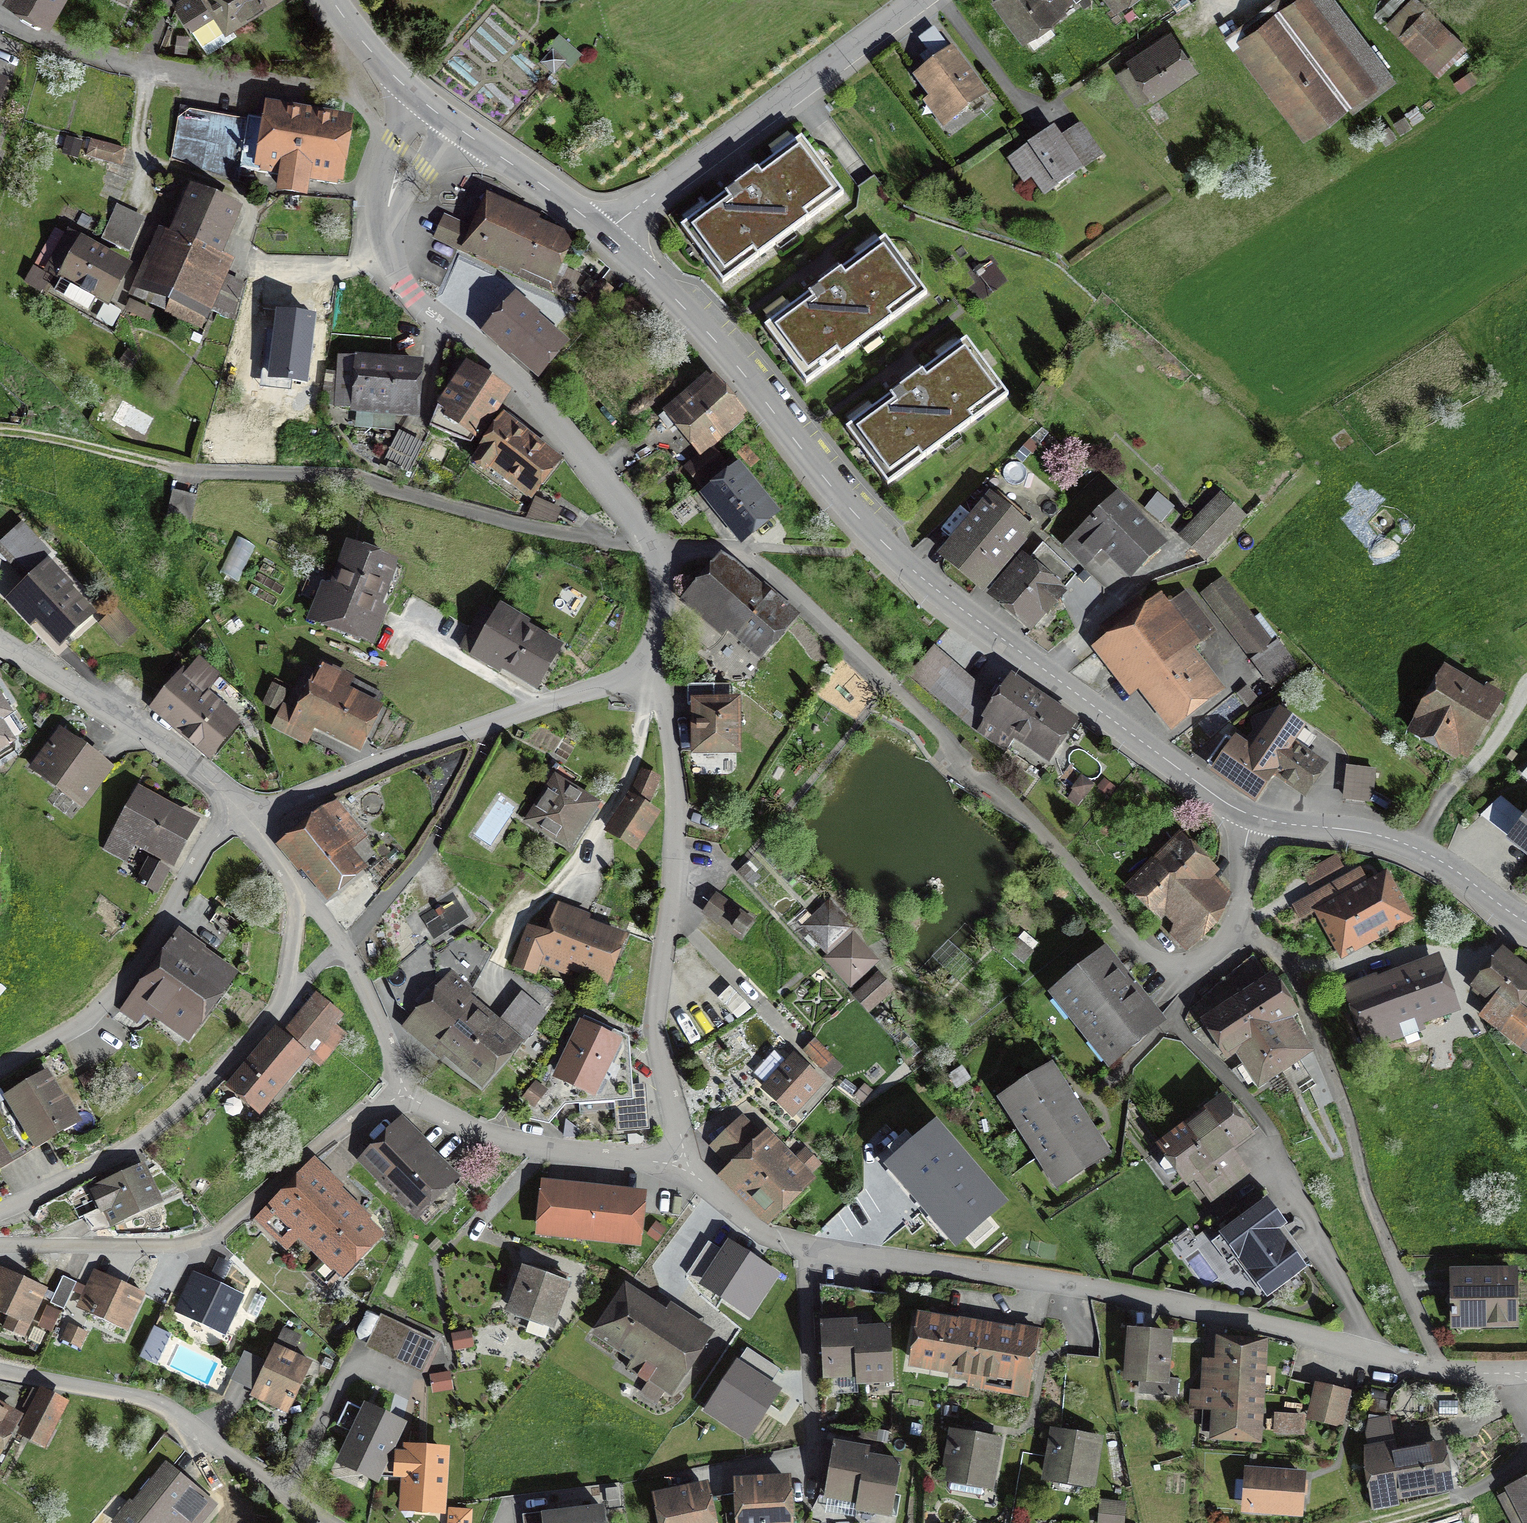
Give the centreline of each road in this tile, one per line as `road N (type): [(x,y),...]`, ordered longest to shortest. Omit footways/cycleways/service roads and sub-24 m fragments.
road 1 (residential): [(605,232),(737,366),(872,532),(1023,653),(1253,816)]
road 2 (residential): [(1510,1376),(1446,1378),(1161,1305),(810,1252),(748,1230),(685,1164)]
road 3 (residential): [(432,109),(396,174),(385,221),(390,265),(439,320),(526,390),(653,544)]
road 4 (residential): [(685,1164),(648,1022),(677,824),(649,659)]
road 5 (residential): [(405,1093),(339,1134),(233,1226),(175,1252),(0,1245)]
road 6 (track): [(1446,1378),(1341,1122),(1318,1025),(1291,964)]
road 7 (residential): [(649,659),(623,680),(237,817)]
road 8 (residential): [(605,232),(917,0)]
road 9 (residential): [(0,1216),(121,1159),(192,1102),(282,999)]
road 10 (residential): [(0,1374),(146,1401),(184,1419),(319,1522)]
road 11 (residential): [(237,817),(205,842),(133,977),(85,1023),(0,1070)]
road 12 (residential): [(1253,816),(1414,847),(1526,922)]
road 13 (residential): [(685,1164),(544,1149),(440,1115),(405,1093)]
road 14 (residential): [(0,650),(146,731),(237,817)]
road 15 (track): [(148,65),(139,158),(229,188),(250,204),(243,244),(252,263)]
road 16 (residential): [(0,17),(108,58),(257,84)]
road 17 (residential): [(432,109),(605,232)]
road 18 (track): [(0,431),(171,468)]
road 19 (track): [(1526,1461),(1453,1503),(1376,1522)]
road 20 (residential): [(405,1093),(345,946)]
road 21 (residential): [(391,74),(338,87),(257,84)]
road 22 (residential): [(1239,938),(1253,816)]

